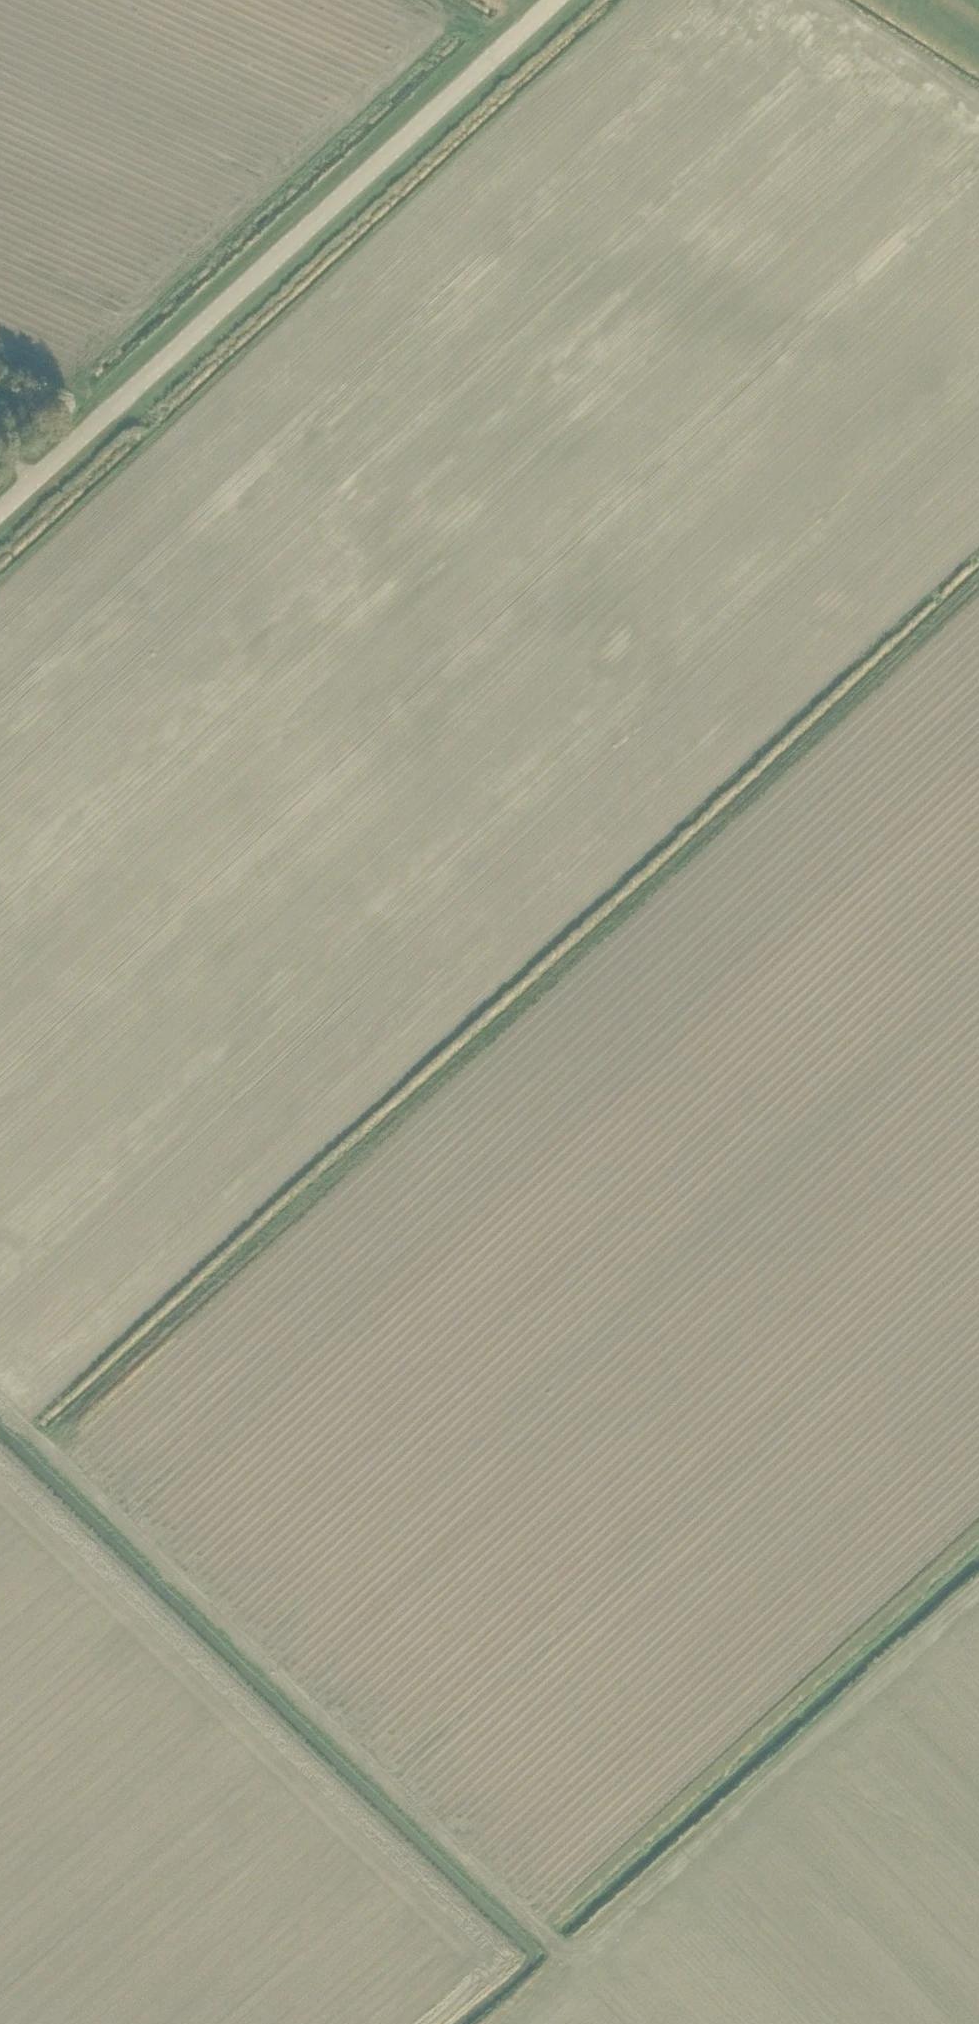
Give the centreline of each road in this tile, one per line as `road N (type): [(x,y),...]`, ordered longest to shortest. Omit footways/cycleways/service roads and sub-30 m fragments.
road 1 (tertiary): [(0,518),(557,0)]

